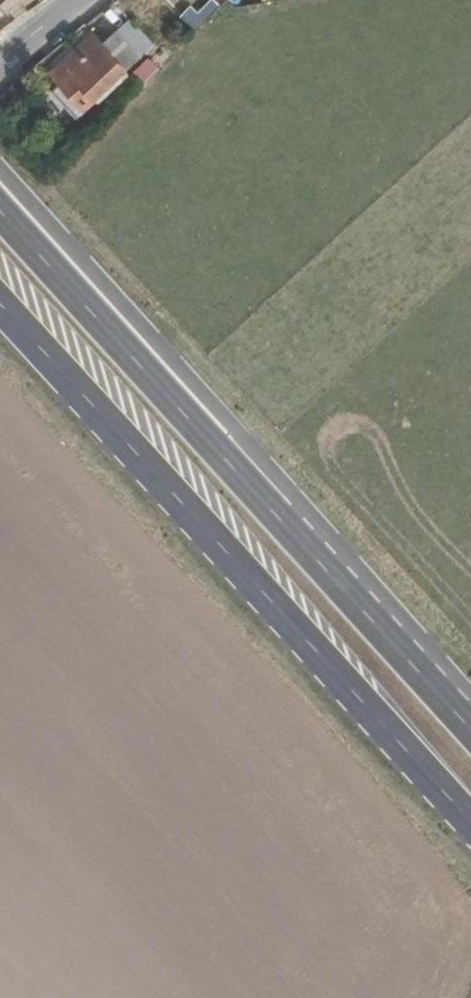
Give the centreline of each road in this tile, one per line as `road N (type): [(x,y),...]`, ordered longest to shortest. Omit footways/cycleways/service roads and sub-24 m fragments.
road 1 (primary): [(0,305),(470,821)]
road 2 (tertiary): [(240,475),(175,364),(0,172)]
road 3 (primary): [(240,475),(0,210)]
road 4 (primary): [(470,727),(240,475)]

